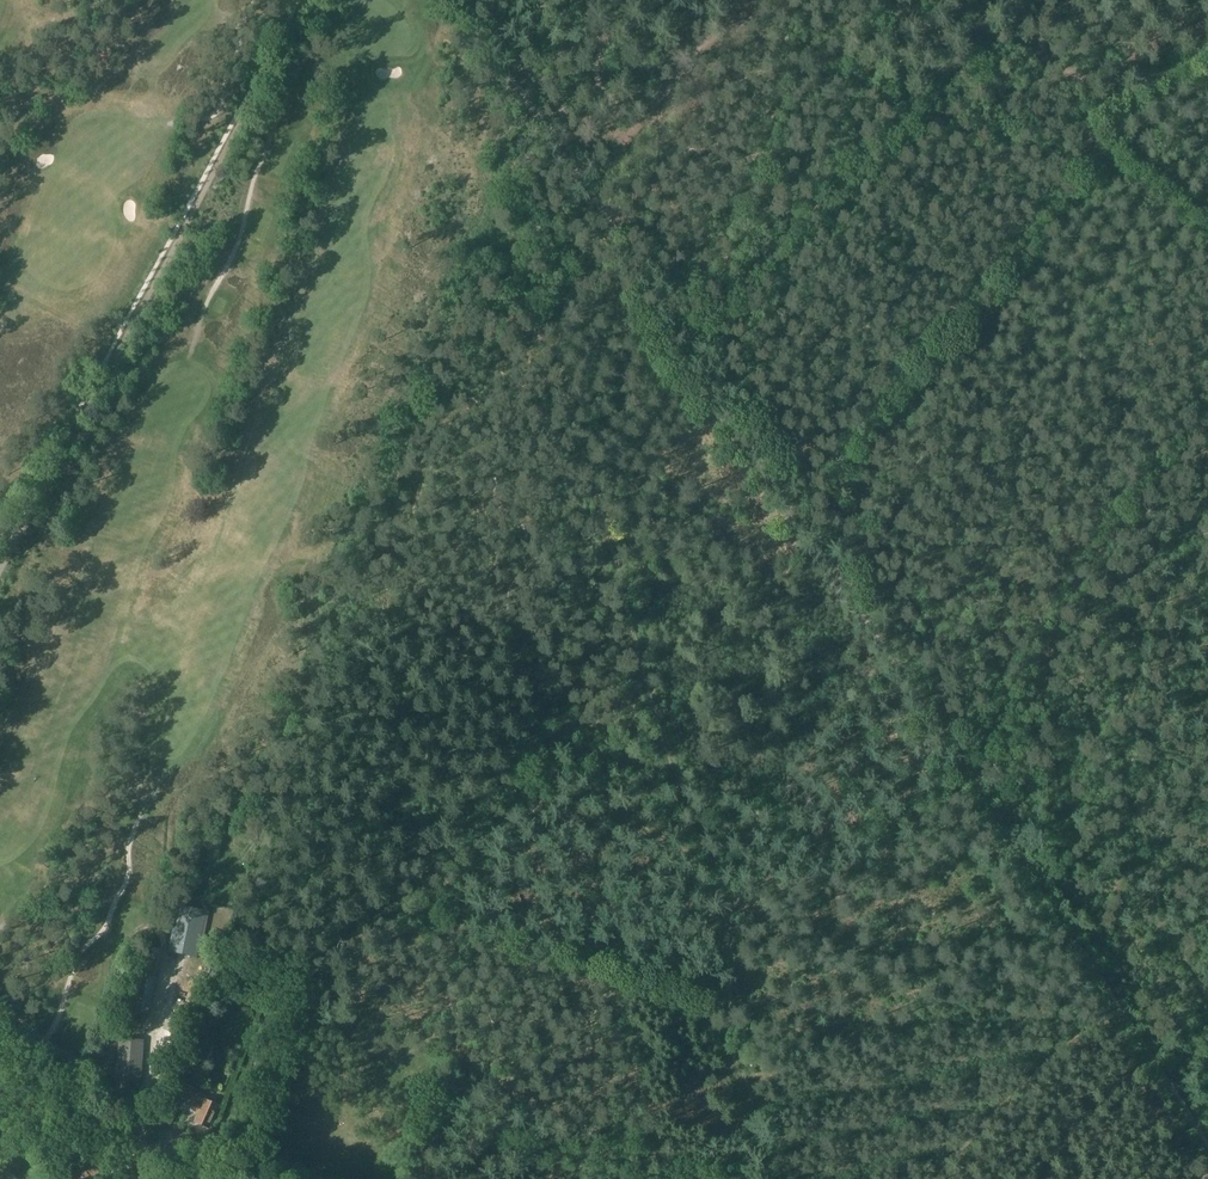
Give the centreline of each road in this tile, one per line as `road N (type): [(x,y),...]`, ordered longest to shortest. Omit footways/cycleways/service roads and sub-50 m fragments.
road 1 (track): [(0,566),(307,0)]
road 2 (track): [(1207,53),(1073,116),(1017,130),(978,130),(909,104),(681,334)]
road 3 (track): [(1207,400),(1097,524),(1007,684),(951,748)]
road 4 (track): [(594,205),(769,0)]
road 5 (track): [(185,1169),(59,1102),(0,1058)]

